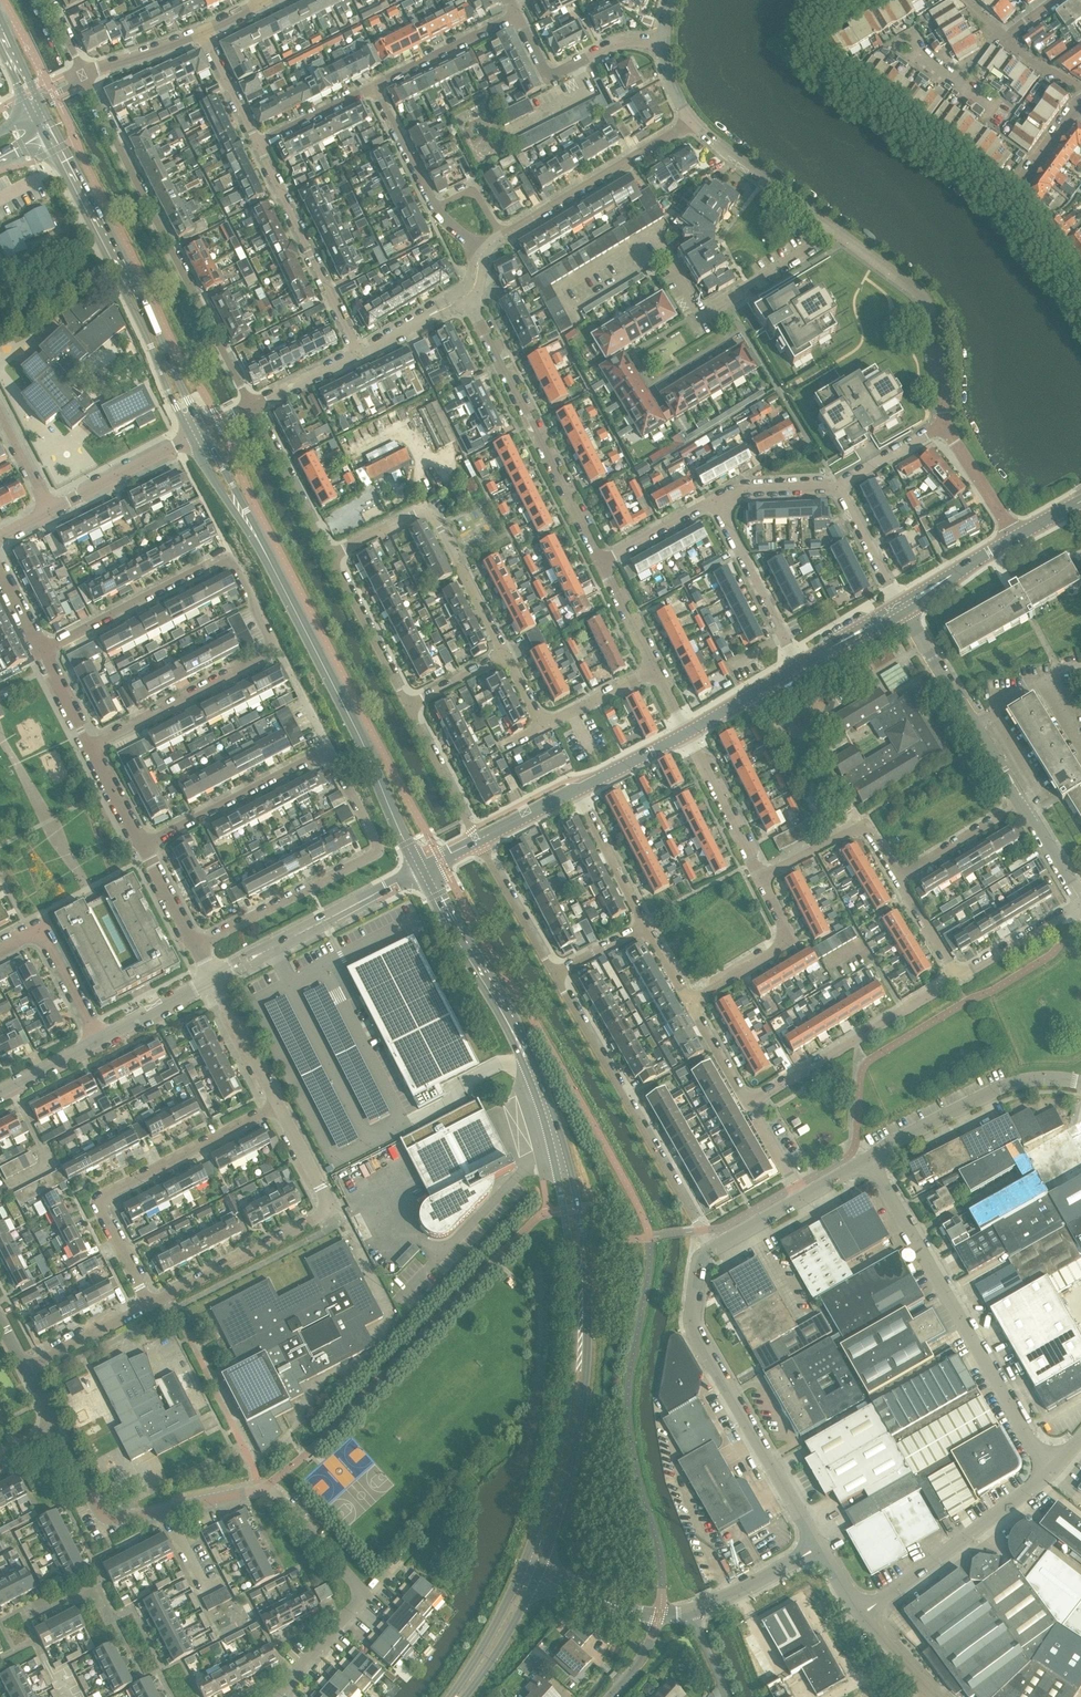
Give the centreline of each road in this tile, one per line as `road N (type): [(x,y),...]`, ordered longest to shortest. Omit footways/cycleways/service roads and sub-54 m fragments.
road 1 (secondary): [(542,1563),(573,1459),(590,1328),(580,1207),(532,1069)]
road 2 (secondary): [(532,1069),(566,1209),(574,1303),(558,1464),(523,1566)]
road 3 (secondary): [(430,867),(198,435)]
road 4 (residential): [(251,407),(83,76)]
road 5 (unclassified): [(1052,1477),(873,1155)]
road 6 (unclassified): [(821,1551),(696,1326),(692,1289),(712,1251)]
road 7 (secondary): [(198,435),(52,134)]
road 8 (residential): [(329,749),(380,850),(197,947)]
road 9 (residential): [(712,1251),(556,975)]
road 10 (residential): [(867,0),(818,32),(823,60),(1010,193)]
road 11 (residential): [(150,1305),(101,1212),(106,1198),(279,1106)]
road 12 (residential): [(150,1305),(326,1214),(279,1106)]
road 13 (residential): [(44,652),(228,557),(277,651)]
road 14 (residential): [(602,563),(467,296)]
road 15 (residential): [(506,656),(429,505),(329,556)]
road 16 (residential): [(169,1510),(271,1486),(365,1597)]
road 17 (residential): [(213,980),(430,867)]
road 18 (residential): [(747,1099),(955,981)]
road 19 (residential): [(945,423),(931,305),(837,232)]
road 20 (residential): [(1030,801),(905,600)]
road 21 (unclassified): [(862,1616),(1052,1477)]
road 22 (residential): [(362,351),(258,144)]
road 23 (residential): [(837,232),(702,313),(665,254)]
road 24 (secondary): [(532,1069),(430,867)]
road 25 (unclassified): [(873,1155),(1006,1088),(1080,1082)]
road 26 (residential): [(503,235),(691,123)]
road 27 (residential): [(277,651),(91,748)]
road 28 (residential): [(144,845),(329,749)]
road 29 (residential): [(662,43),(625,43),(551,76),(516,12)]
road 30 (residential): [(837,232),(691,123)]
road 31 (residential): [(895,877),(863,821),(761,879)]
road 32 (residential): [(799,664),(718,502)]
road 33 (residential): [(691,1000),(776,951),(783,923),(761,879)]
road 34 (residential): [(329,556),(408,707)]
road 35 (residential): [(251,407),(329,556)]
road 36 (residential): [(57,1430),(99,1515),(111,1521),(169,1510)]
road 37 (residential): [(50,510),(198,435)]
road 38 (residential): [(0,950),(39,933),(96,1041)]
road 39 (residential): [(761,879),(687,732)]
road 40 (residential): [(374,87),(516,12)]
road 41 (residential): [(895,877),(1030,801)]
road 42 (residential): [(477,842),(556,975)]
road 43 (residential): [(665,254),(652,233),(562,288),(574,308)]
road 44 (residential): [(408,707),(477,842)]
road 45 (residential): [(643,925),(574,791)]
road 46 (secondary): [(523,1566),(481,1656),(451,1696)]
road 47 (residential): [(955,981),(1080,905)]
road 48 (residential): [(279,1106),(213,980)]
road 49 (residential): [(25,1370),(150,1305)]
road 50 (unclassified): [(695,1612),(821,1551)]
road 51 (residential): [(437,207),(374,87)]
road 52 (secondary): [(460,1696),(498,1653),(533,1584)]
road 53 (residential): [(275,1696),(365,1597)]
road 54 (residential): [(1015,535),(945,423)]
road 55 (residential): [(96,1041),(213,980)]
road 56 (residential): [(602,563),(718,502)]
road 57 (tertiary): [(799,664),(687,732)]
road 58 (residential): [(905,600),(839,487)]
road 59 (residential): [(258,144),(374,87)]
road 60 (residential): [(203,32),(83,76)]
road 61 (tertiary): [(905,600),(1015,535)]
road 62 (tertiary): [(687,732),(574,791)]
road 63 (residential): [(544,727),(655,668)]
road 64 (residential): [(258,144),(203,32)]
road 65 (residential): [(251,407),(362,351)]
road 66 (tertiary): [(905,600),(799,664)]
road 67 (residential): [(839,487),(945,423)]
road 68 (residential): [(718,502),(743,490),(839,487)]
road 69 (residential): [(955,981),(895,877)]

